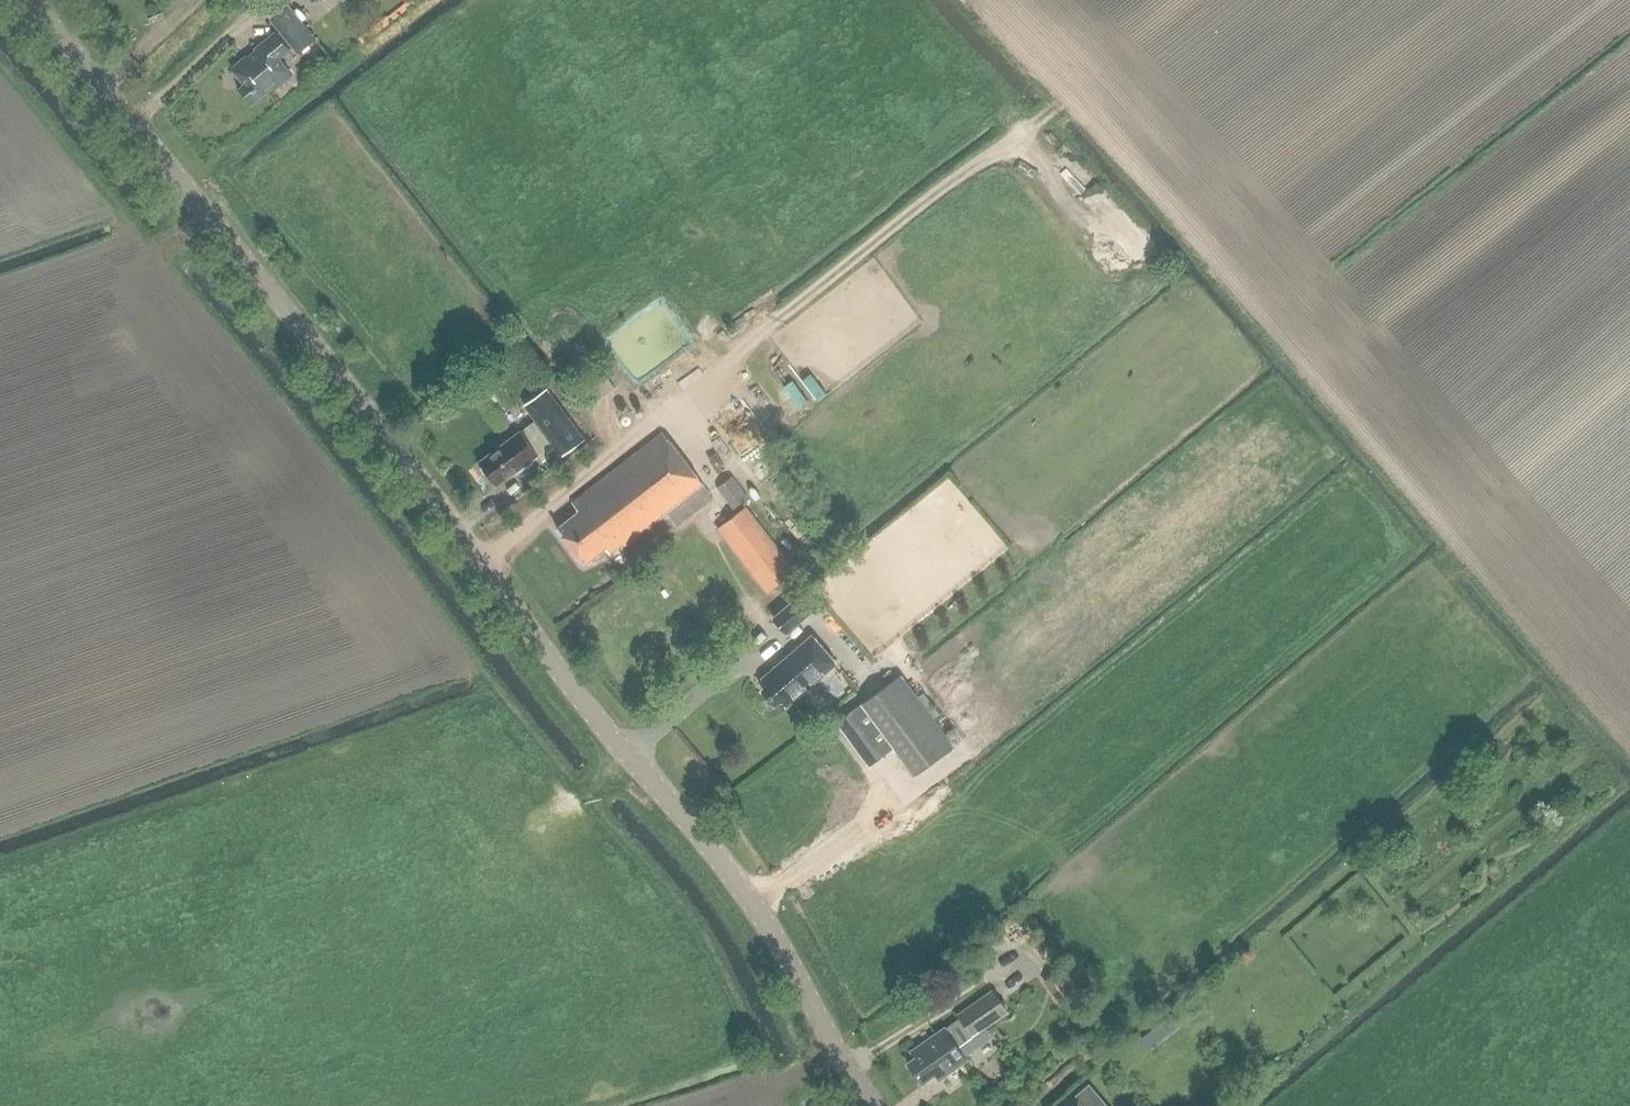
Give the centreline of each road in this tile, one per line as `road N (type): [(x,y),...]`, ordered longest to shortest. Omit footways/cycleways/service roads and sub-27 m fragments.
road 1 (tertiary): [(875,1105),(742,892),(30,0)]

